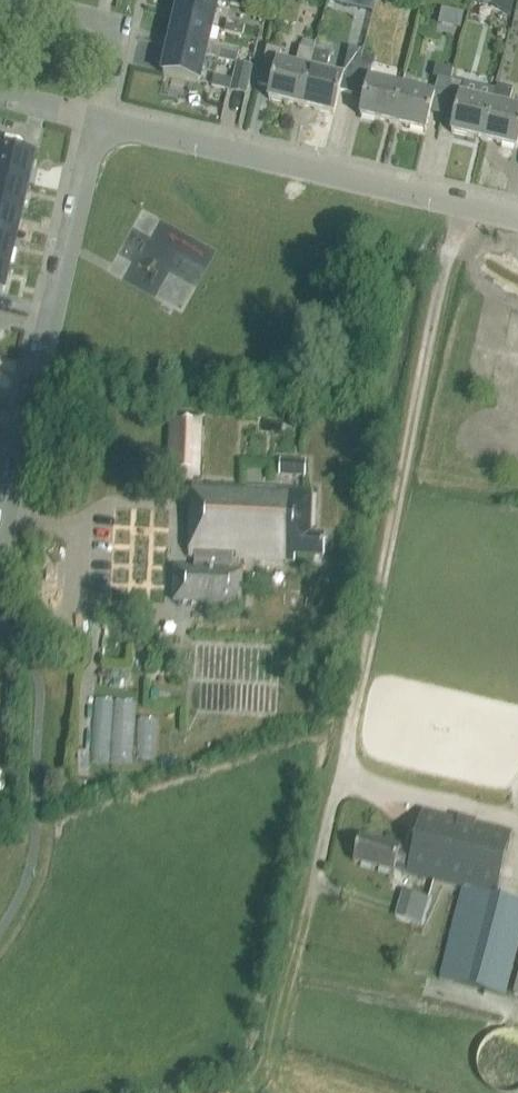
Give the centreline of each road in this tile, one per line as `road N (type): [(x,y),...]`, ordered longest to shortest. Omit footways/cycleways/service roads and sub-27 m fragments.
road 1 (residential): [(517,220),(95,120)]
road 2 (residential): [(95,120),(0,538)]
road 3 (residential): [(95,120),(111,41),(95,19),(13,0)]

